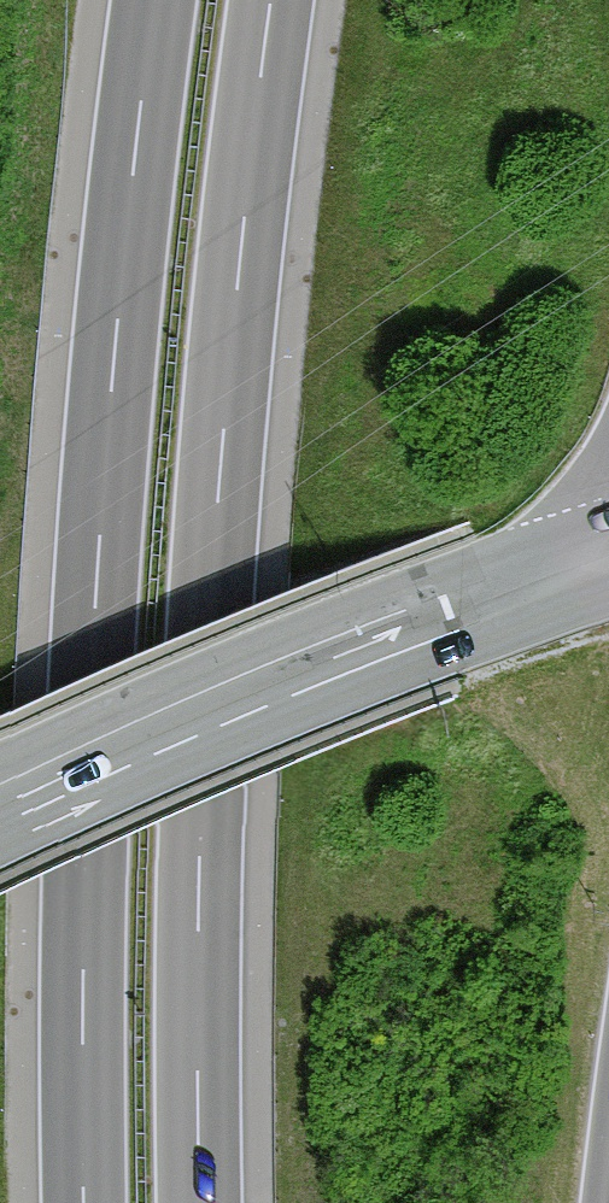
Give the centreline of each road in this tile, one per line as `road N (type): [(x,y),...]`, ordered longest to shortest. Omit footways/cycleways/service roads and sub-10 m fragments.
road 1 (motorway): [(155,0),(99,534),(84,856),(84,1202)]
road 2 (motorway): [(326,1202),(269,829),(250,530),(260,83)]
road 3 (motorway): [(200,1202),(199,855),(215,535),(260,83)]
road 4 (secondary): [(555,575),(304,671),(0,805)]

